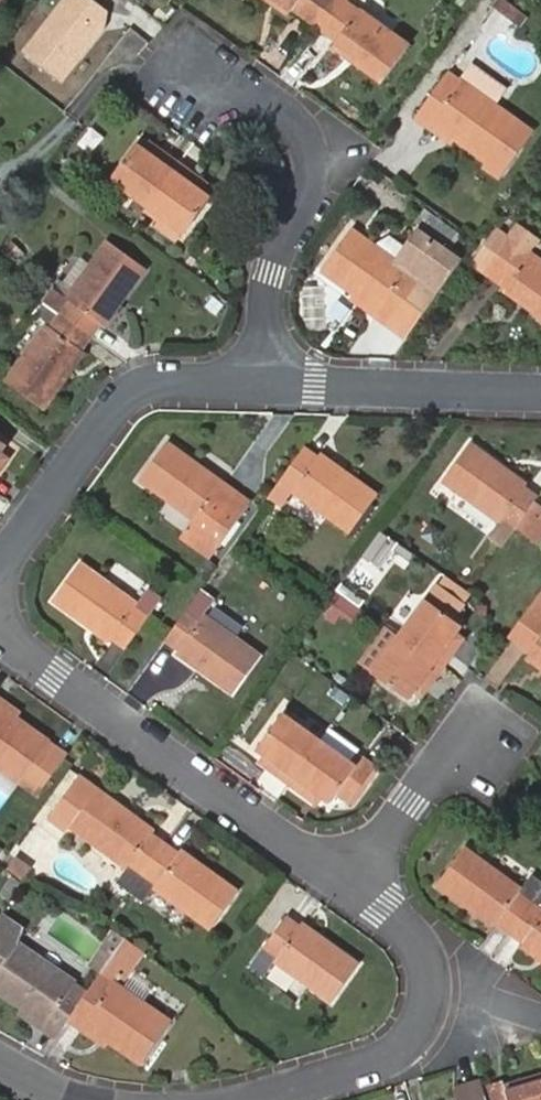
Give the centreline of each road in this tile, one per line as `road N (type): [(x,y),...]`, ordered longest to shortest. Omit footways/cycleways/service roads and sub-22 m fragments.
road 1 (residential): [(349,880),(0,632)]
road 2 (residential): [(262,384),(278,259),(313,183),(309,147),(288,114),(247,88),(188,76)]
road 3 (residential): [(263,1099),(383,1065),(431,1024),(434,960),(349,880)]
road 4 (residential): [(262,384),(138,390),(109,413),(0,557)]
road 5 (residential): [(540,394),(262,384)]
road 6 (residential): [(349,880),(428,775),(484,736)]

